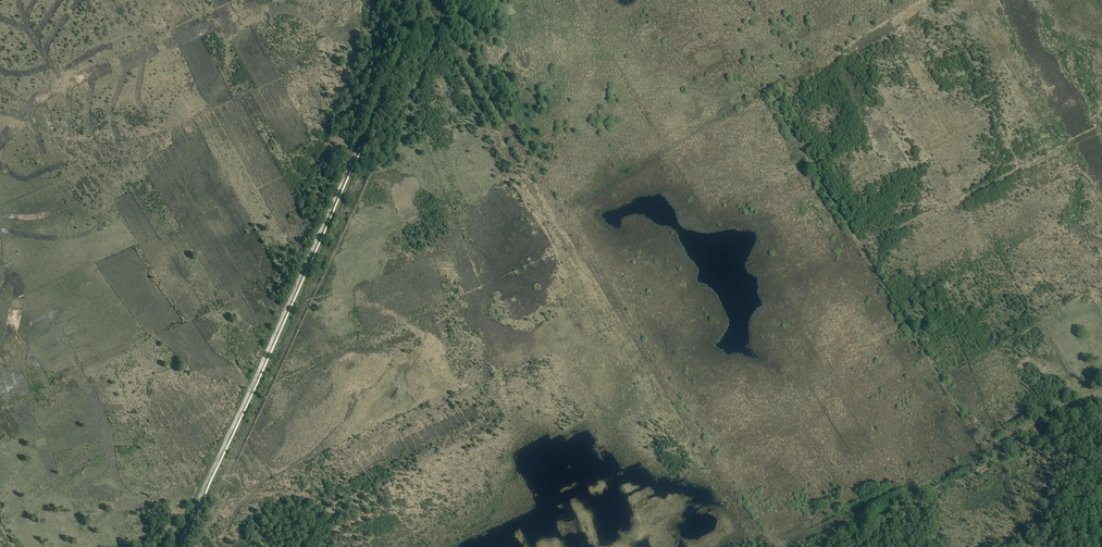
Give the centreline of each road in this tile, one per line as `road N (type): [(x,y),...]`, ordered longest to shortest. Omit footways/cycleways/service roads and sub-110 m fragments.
road 1 (track): [(178,546),(368,131),(417,0)]

